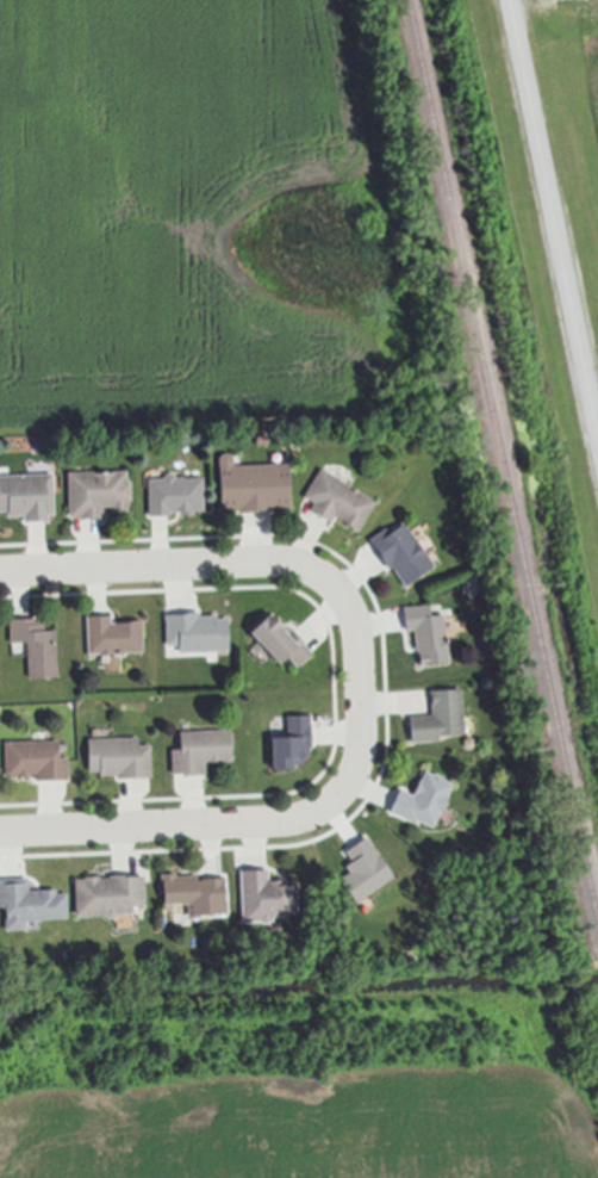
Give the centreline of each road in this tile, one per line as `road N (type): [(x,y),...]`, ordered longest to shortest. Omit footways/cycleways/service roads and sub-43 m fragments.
road 1 (residential): [(0,570),(287,560),(336,587),(360,632),(360,740),(344,785),(329,799),(272,817),(0,827)]
road 2 (residential): [(597,421),(512,0)]

